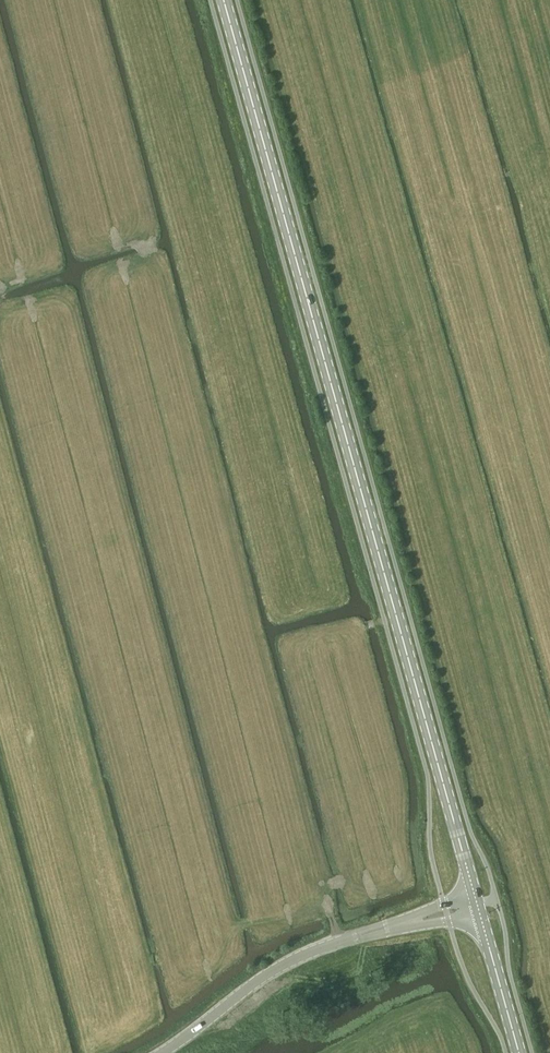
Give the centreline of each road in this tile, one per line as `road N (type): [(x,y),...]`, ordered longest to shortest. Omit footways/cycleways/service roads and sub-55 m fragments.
road 1 (tertiary): [(477,903),(224,0)]
road 2 (unclassified): [(165,1052),(271,972),(408,922)]
road 3 (tertiary): [(519,1052),(477,903)]

